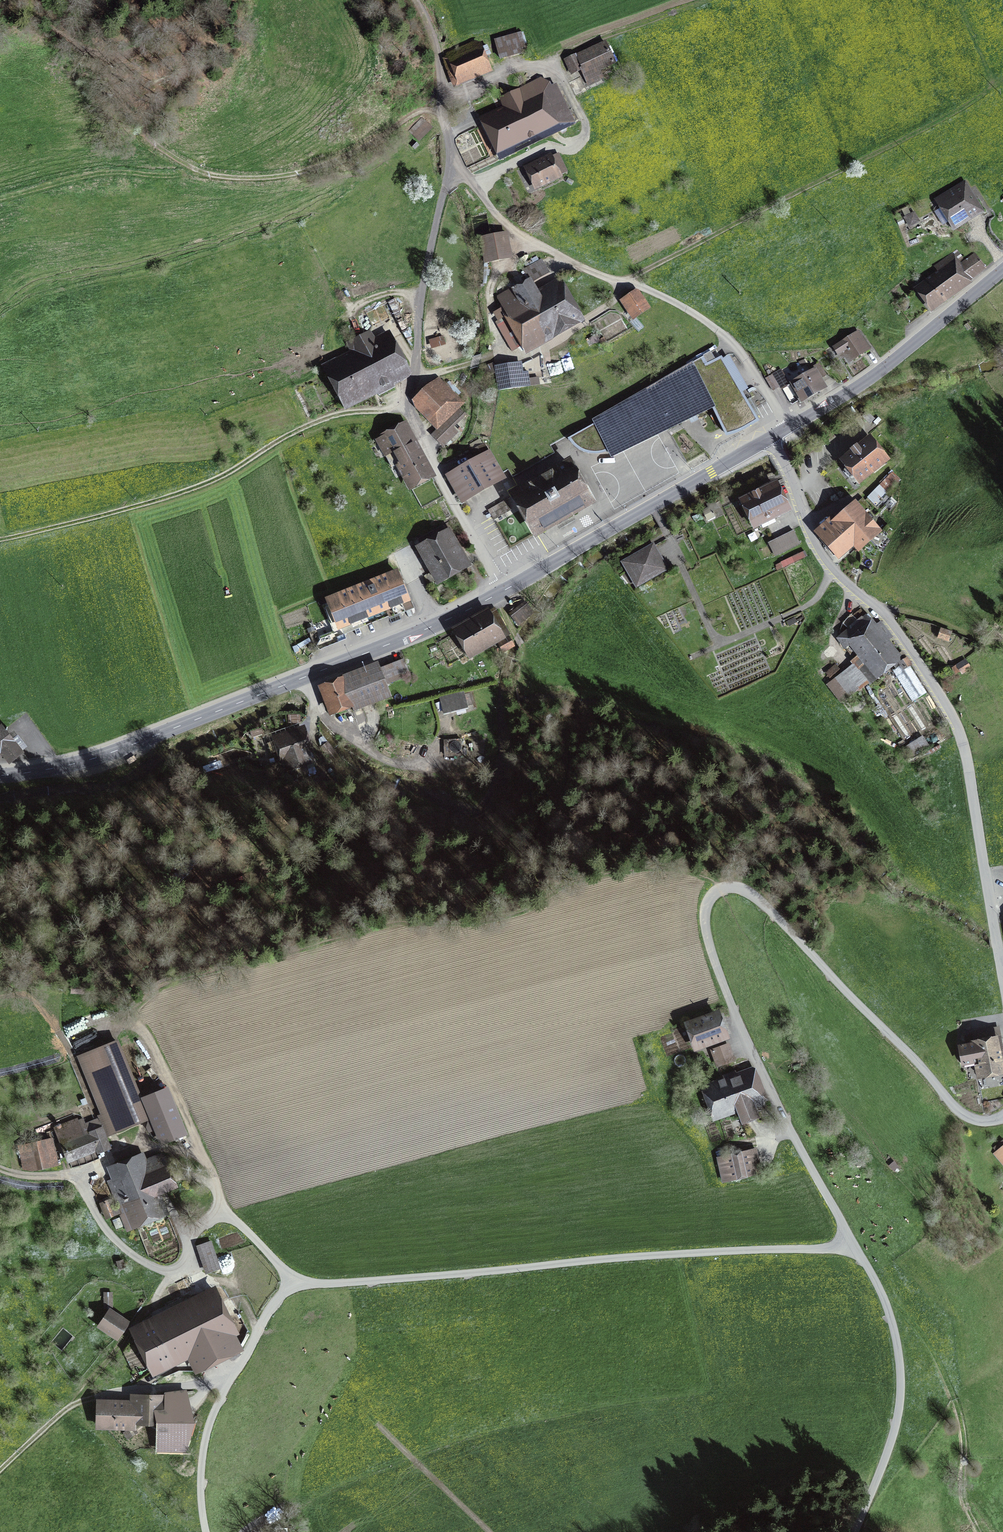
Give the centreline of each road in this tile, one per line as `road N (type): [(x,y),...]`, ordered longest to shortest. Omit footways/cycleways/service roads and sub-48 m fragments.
road 1 (track): [(602,39),(419,110),(324,165),(267,177),(217,176),(173,157),(147,128),(186,72),(189,50),(178,31),(166,27),(140,49),(112,55),(82,48),(30,17),(0,15)]
road 2 (residential): [(854,1247),(731,1004),(705,921),(718,891),(740,889),(768,907),(959,1112),(980,1121),(1002,1117)]
road 3 (residential): [(1002,968),(957,726),(892,622),(826,560),(769,439)]
road 4 (tertiary): [(0,776),(105,756),(502,591)]
road 5 (track): [(546,353),(583,331),(639,273),(951,115),(1002,78)]
road 6 (residential): [(502,591),(405,406),(424,280),(453,171)]
road 7 (residential): [(453,171),(523,234),(676,304),(729,339),(787,427)]
road 8 (track): [(405,406),(338,413),(185,493),(0,539)]
road 9 (tertiary): [(502,591),(769,439)]
road 10 (residential): [(854,1247),(883,1295),(901,1390),(855,1531)]
road 11 (tertiary): [(787,427),(868,380),(1002,270)]
road 12 (track): [(980,1531),(963,1492),(955,1398),(926,1341),(883,1295)]
road 13 (track): [(168,1272),(103,1370),(0,1470)]
road 14 (track): [(128,1019),(151,1045),(233,1219)]
road 15 (track): [(412,385),(493,355),(488,292),(523,234)]
road 16 (track): [(552,60),(585,120),(583,139),(473,184)]
road 17 (residential): [(453,171),(438,58),(414,0)]

